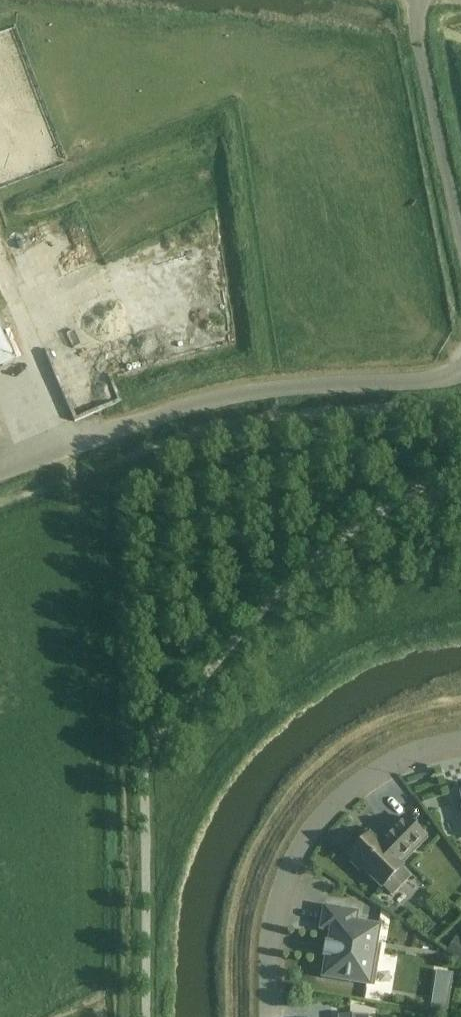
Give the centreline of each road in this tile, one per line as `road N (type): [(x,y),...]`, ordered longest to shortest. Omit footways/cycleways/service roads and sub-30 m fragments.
road 1 (unclassified): [(0,475),(213,399),(460,374)]
road 2 (residential): [(460,747),(406,758),(367,778),(303,845),(274,917),(272,1016)]
road 3 (unclassified): [(460,237),(413,0)]

